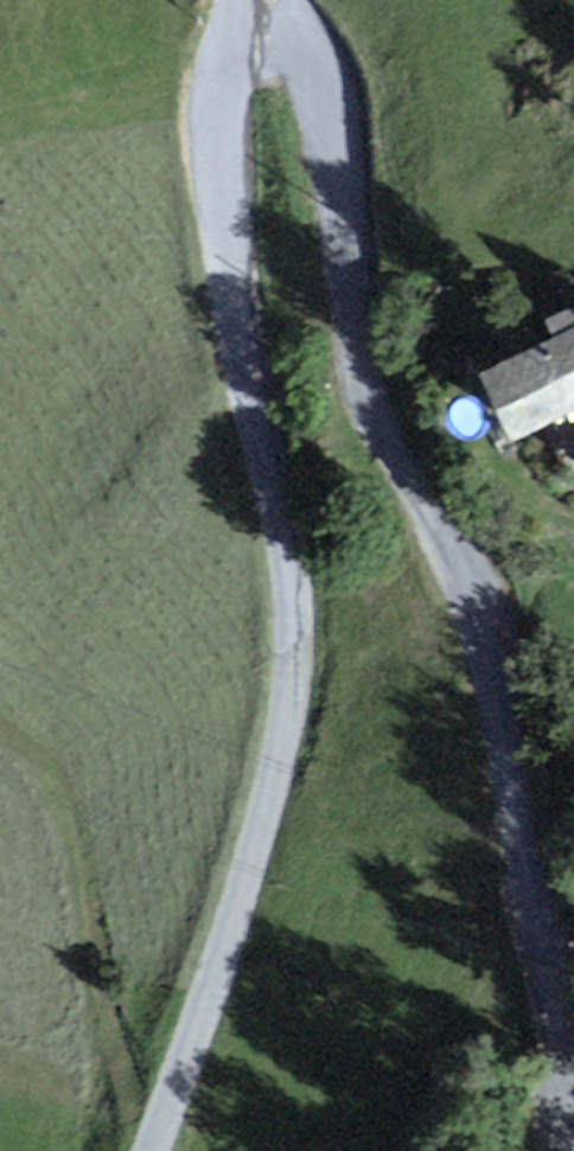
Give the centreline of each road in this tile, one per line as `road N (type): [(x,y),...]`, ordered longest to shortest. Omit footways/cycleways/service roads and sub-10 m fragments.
road 1 (residential): [(156,1150),(292,761),(308,592),(225,238),(223,124),(245,6)]
road 2 (residential): [(245,6),(313,54),(347,115),(368,354),(385,440),(467,595),(573,1007)]

